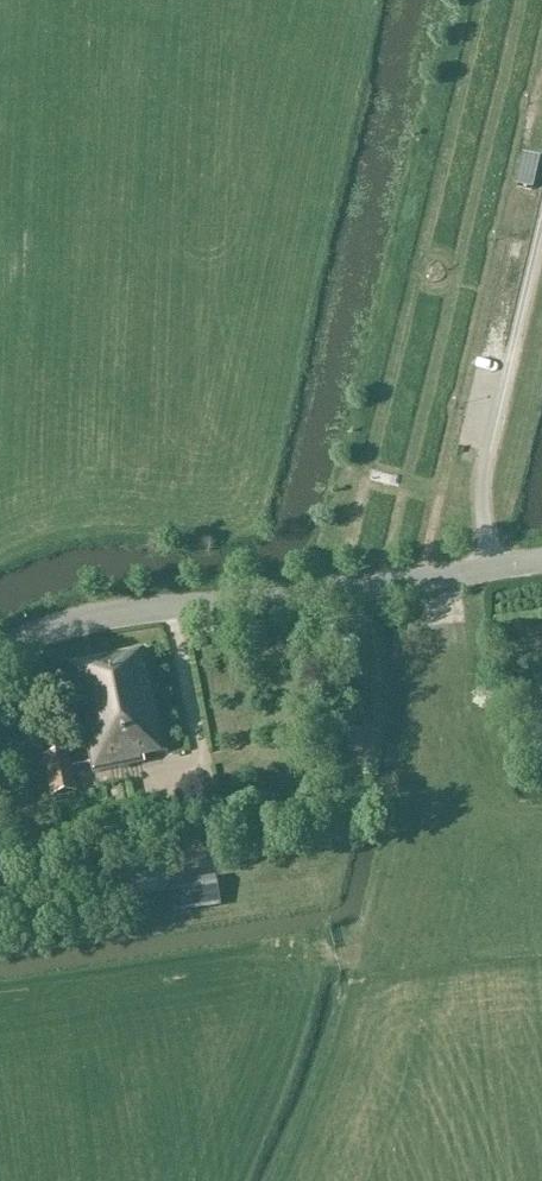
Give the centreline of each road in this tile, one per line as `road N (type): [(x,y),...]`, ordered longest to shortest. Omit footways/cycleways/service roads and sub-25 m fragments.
road 1 (tertiary): [(0,648),(148,609),(541,562)]

